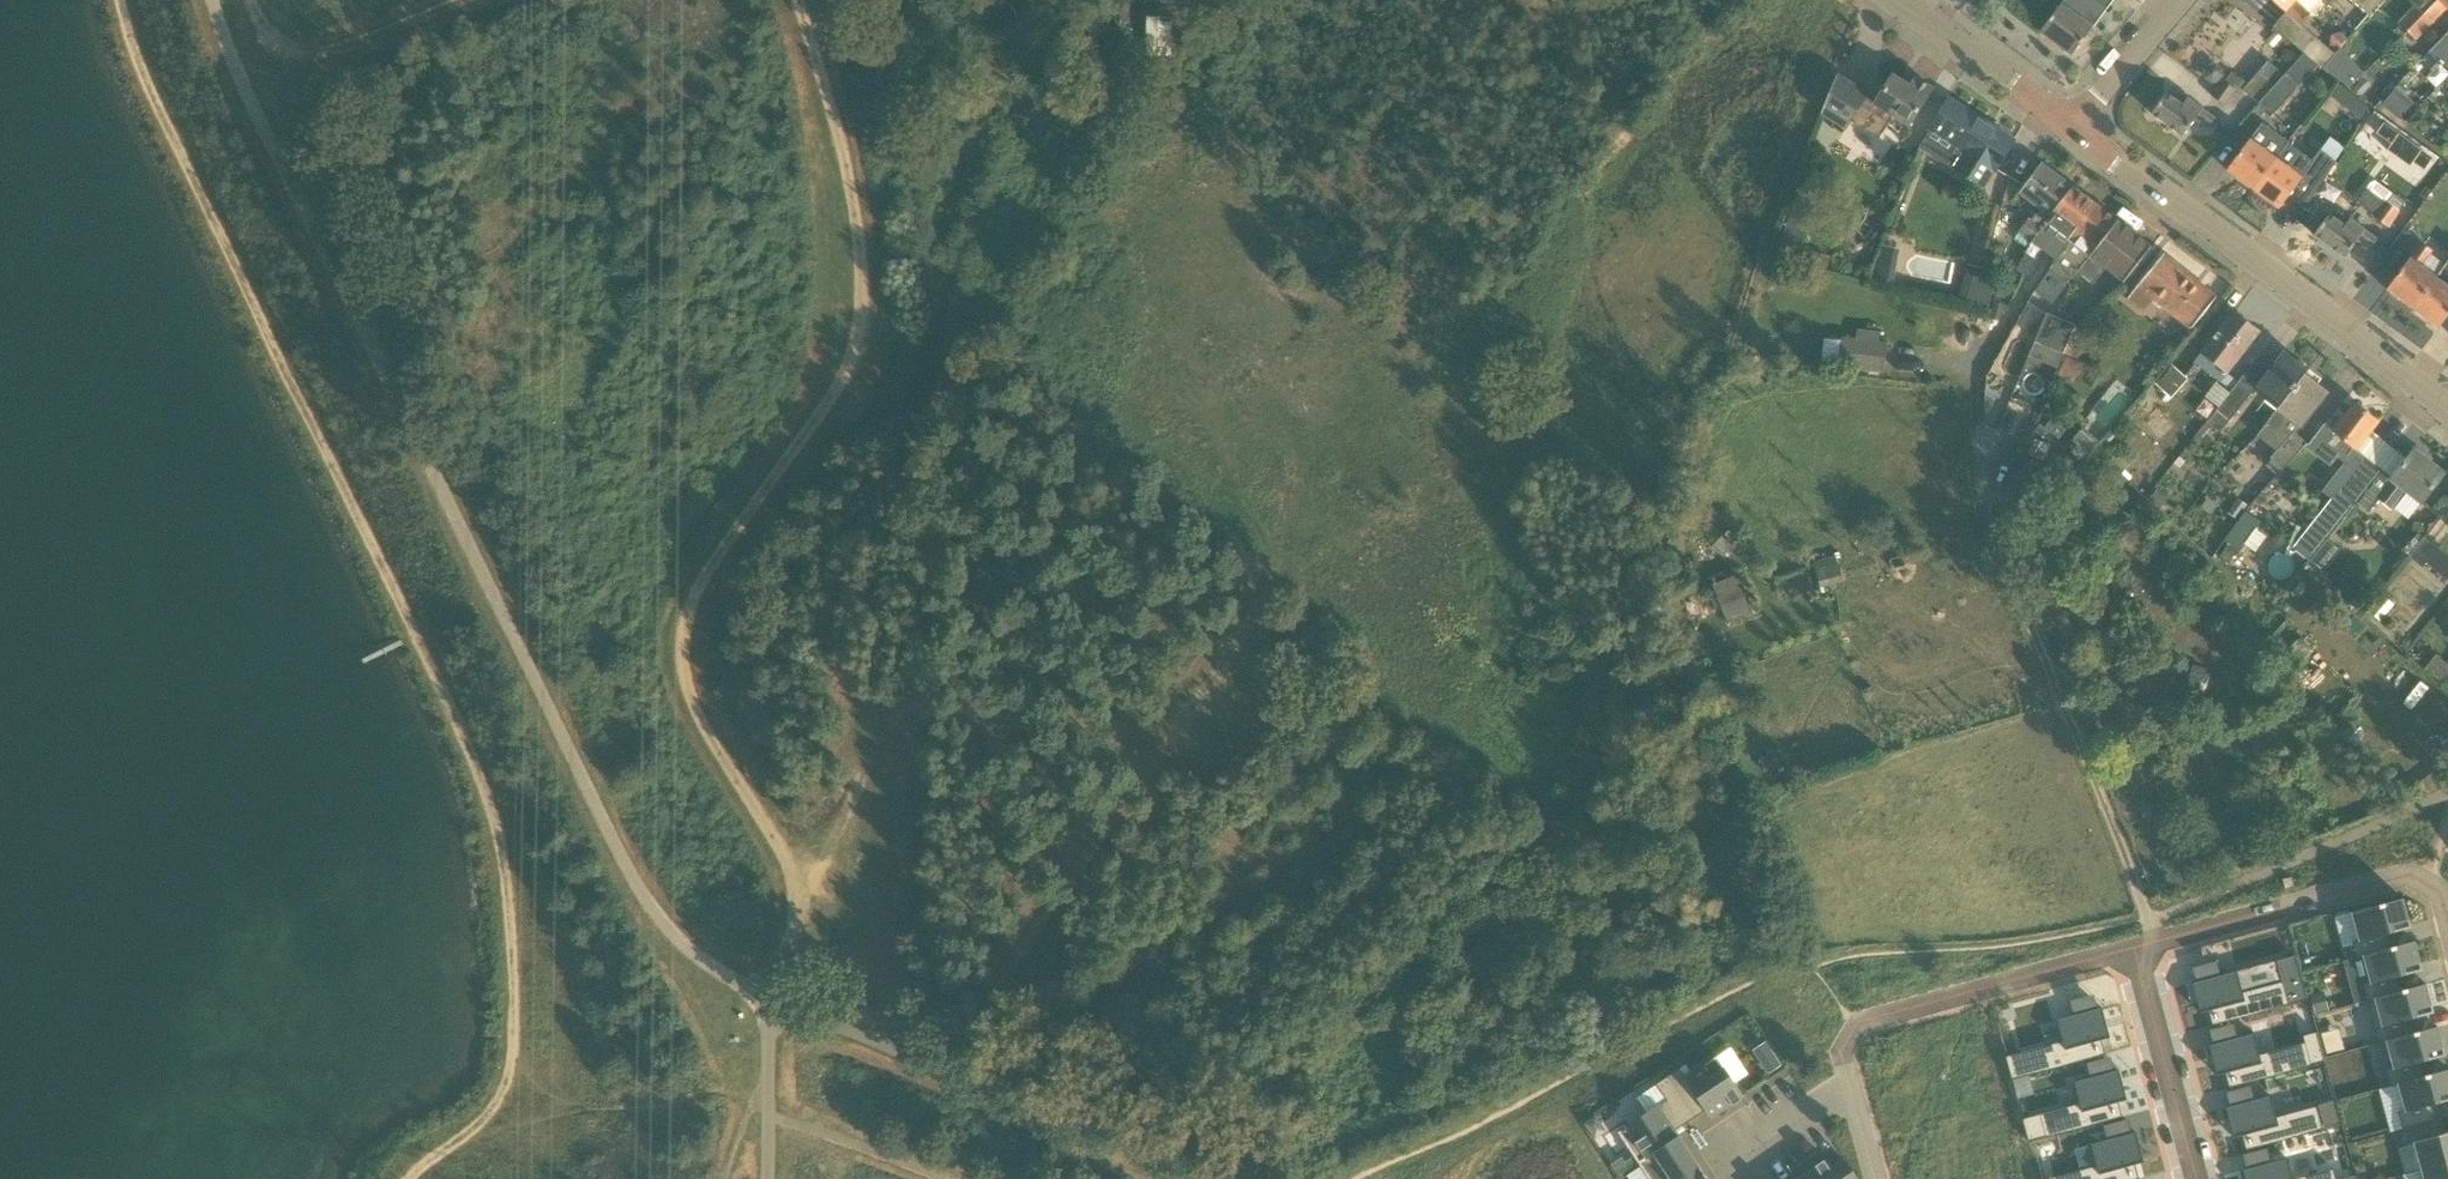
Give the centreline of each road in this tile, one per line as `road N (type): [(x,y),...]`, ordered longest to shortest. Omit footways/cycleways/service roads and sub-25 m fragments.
road 1 (track): [(421,1178),(496,1115),(516,1066),(505,823),(141,58),(131,0)]
road 2 (track): [(1360,1178),(1548,1078),(1768,981),(1826,963),(2052,951),(2188,907),(2447,793)]
road 3 (residential): [(2447,407),(2075,127)]
road 4 (residential): [(2131,961),(1885,1020),(1864,1033),(1850,1058),(1879,1178)]
road 5 (residential): [(2447,909),(2442,892),(2392,880),(2131,961)]
road 6 (residential): [(2131,961),(2193,1178)]
road 7 (residential): [(2075,127),(1902,0)]
road 8 (residential): [(2075,127),(2183,0)]

